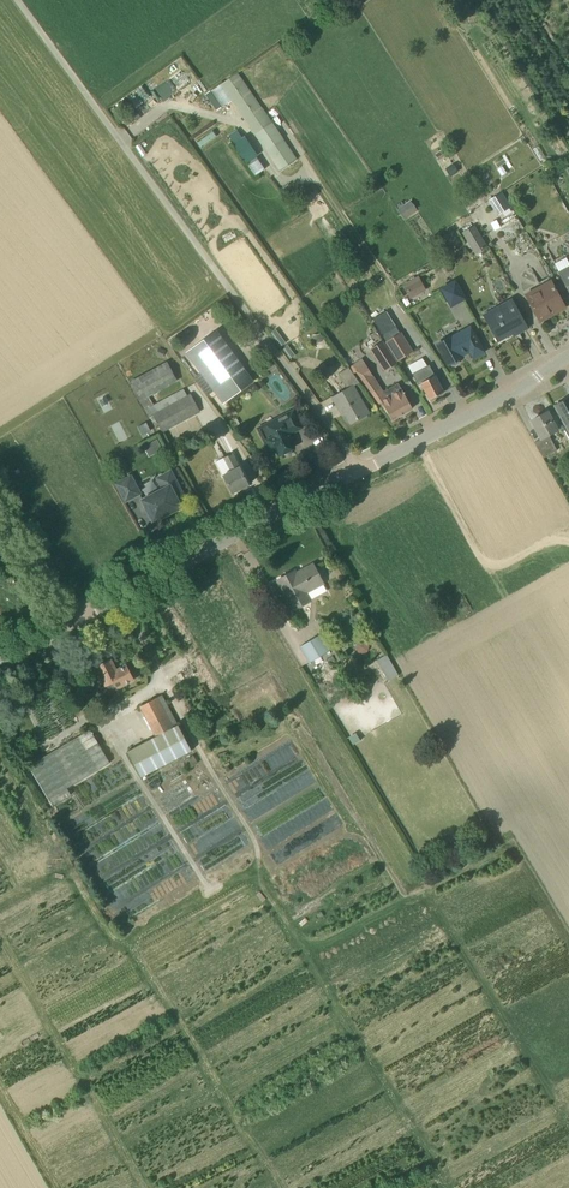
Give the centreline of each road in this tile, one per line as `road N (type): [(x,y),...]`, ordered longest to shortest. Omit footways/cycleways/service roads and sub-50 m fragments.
road 1 (unclassified): [(360,469),(19,0)]
road 2 (unclassified): [(71,614),(98,608),(360,469)]
road 3 (track): [(568,1123),(439,903)]
road 4 (residential): [(360,469),(520,390),(568,356)]

